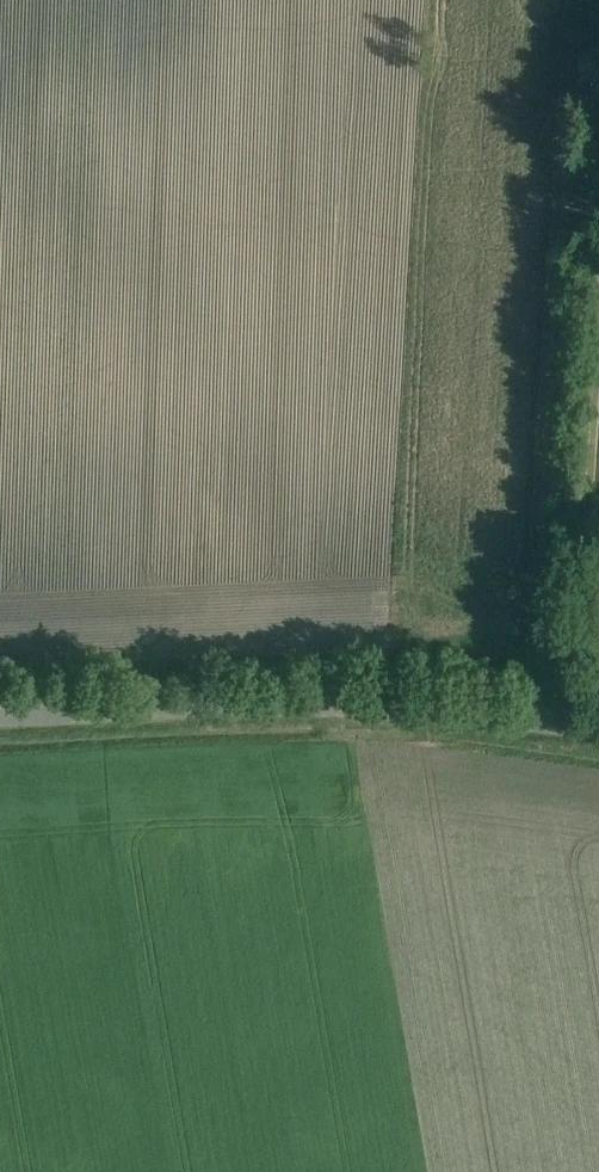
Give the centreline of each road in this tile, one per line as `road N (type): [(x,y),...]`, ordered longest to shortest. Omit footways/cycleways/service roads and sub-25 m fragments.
road 1 (unclassified): [(0,718),(329,705),(598,730)]
road 2 (track): [(564,725),(598,305)]

